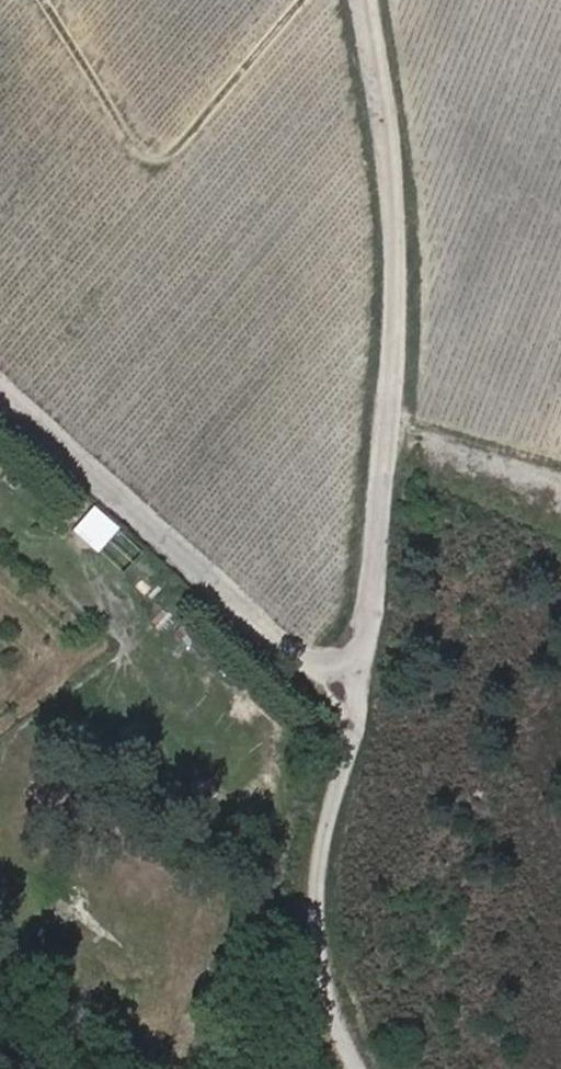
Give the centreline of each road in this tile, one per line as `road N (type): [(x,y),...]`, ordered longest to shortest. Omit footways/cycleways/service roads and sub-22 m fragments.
road 1 (track): [(369,0),(396,212),(390,440),(356,697),(324,860),(325,943),(338,1016),(360,1068)]
road 2 (track): [(0,385),(356,697)]
road 3 (track): [(391,430),(560,480)]

